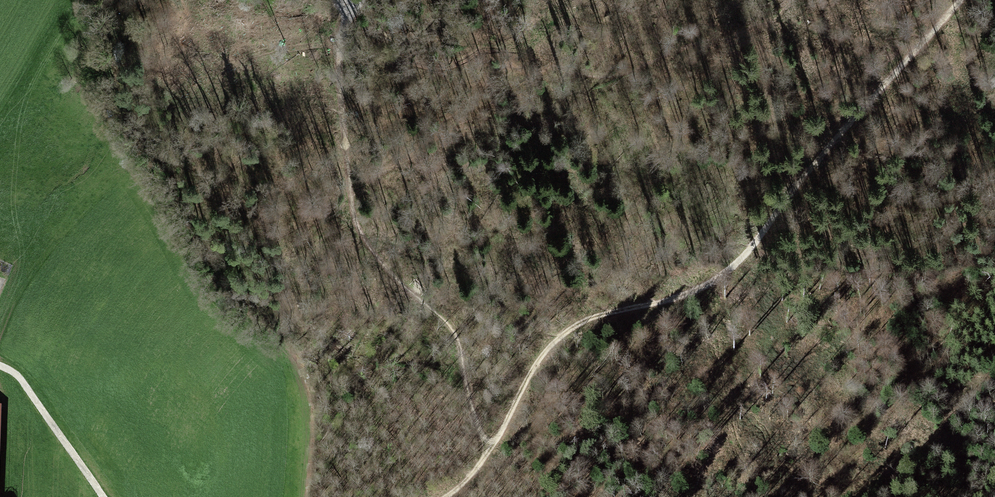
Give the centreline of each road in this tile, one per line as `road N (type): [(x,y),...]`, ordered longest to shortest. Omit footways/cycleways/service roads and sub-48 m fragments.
road 1 (track): [(490,452),(531,376),(569,329),(714,283),(833,147)]
road 2 (track): [(350,175),(354,212),(371,247),(458,337),(490,452)]
road 3 (track): [(833,147),(959,0)]
road 4 (track): [(350,175),(339,90),(346,10)]
road 5 (track): [(0,369),(17,377),(100,496)]

